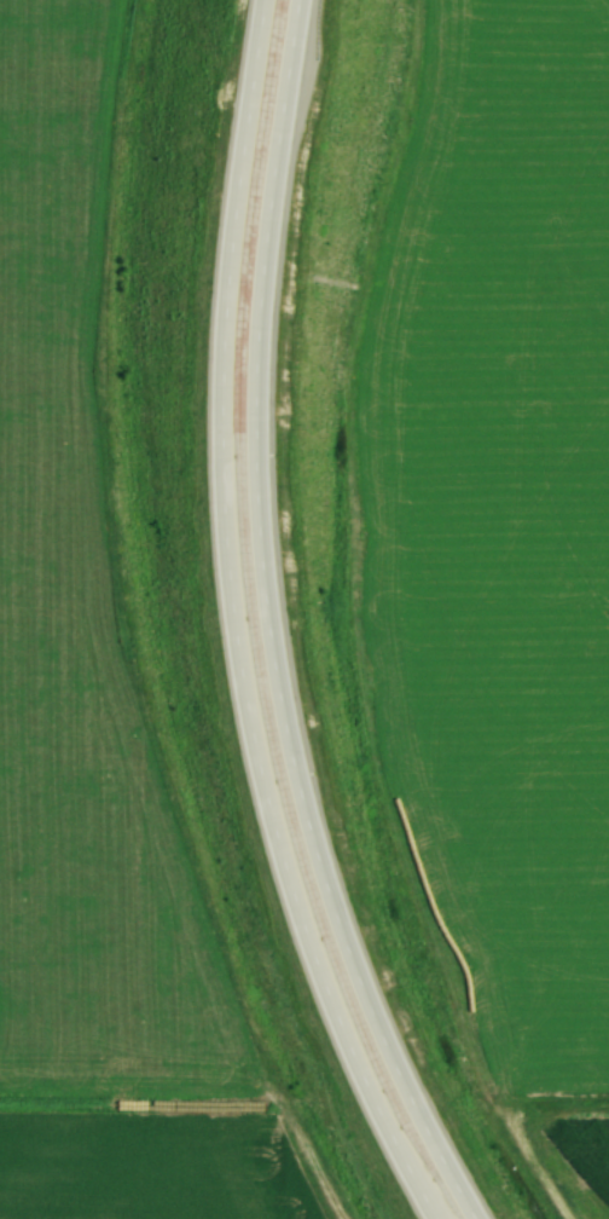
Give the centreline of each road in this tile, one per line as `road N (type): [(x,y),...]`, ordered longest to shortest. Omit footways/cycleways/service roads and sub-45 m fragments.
road 1 (trunk): [(487,1218),(371,989),(297,745),(282,657),(263,385),(268,268),(299,0)]
road 2 (trunk): [(265,0),(230,317),(239,610),(266,758),(318,936),(394,1115),(451,1218)]

